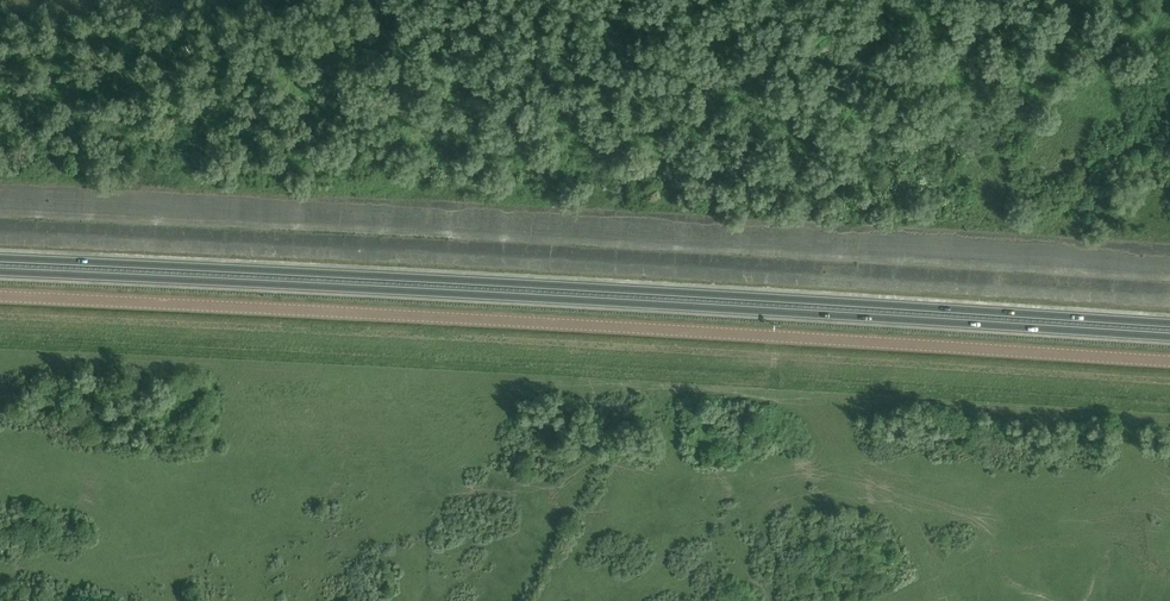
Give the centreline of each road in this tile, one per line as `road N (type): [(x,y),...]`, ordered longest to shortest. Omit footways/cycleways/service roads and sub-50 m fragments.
road 1 (trunk): [(1169,326),(0,260)]
road 2 (tertiary): [(1169,361),(0,296)]
road 3 (trunk): [(0,273),(1169,337)]

